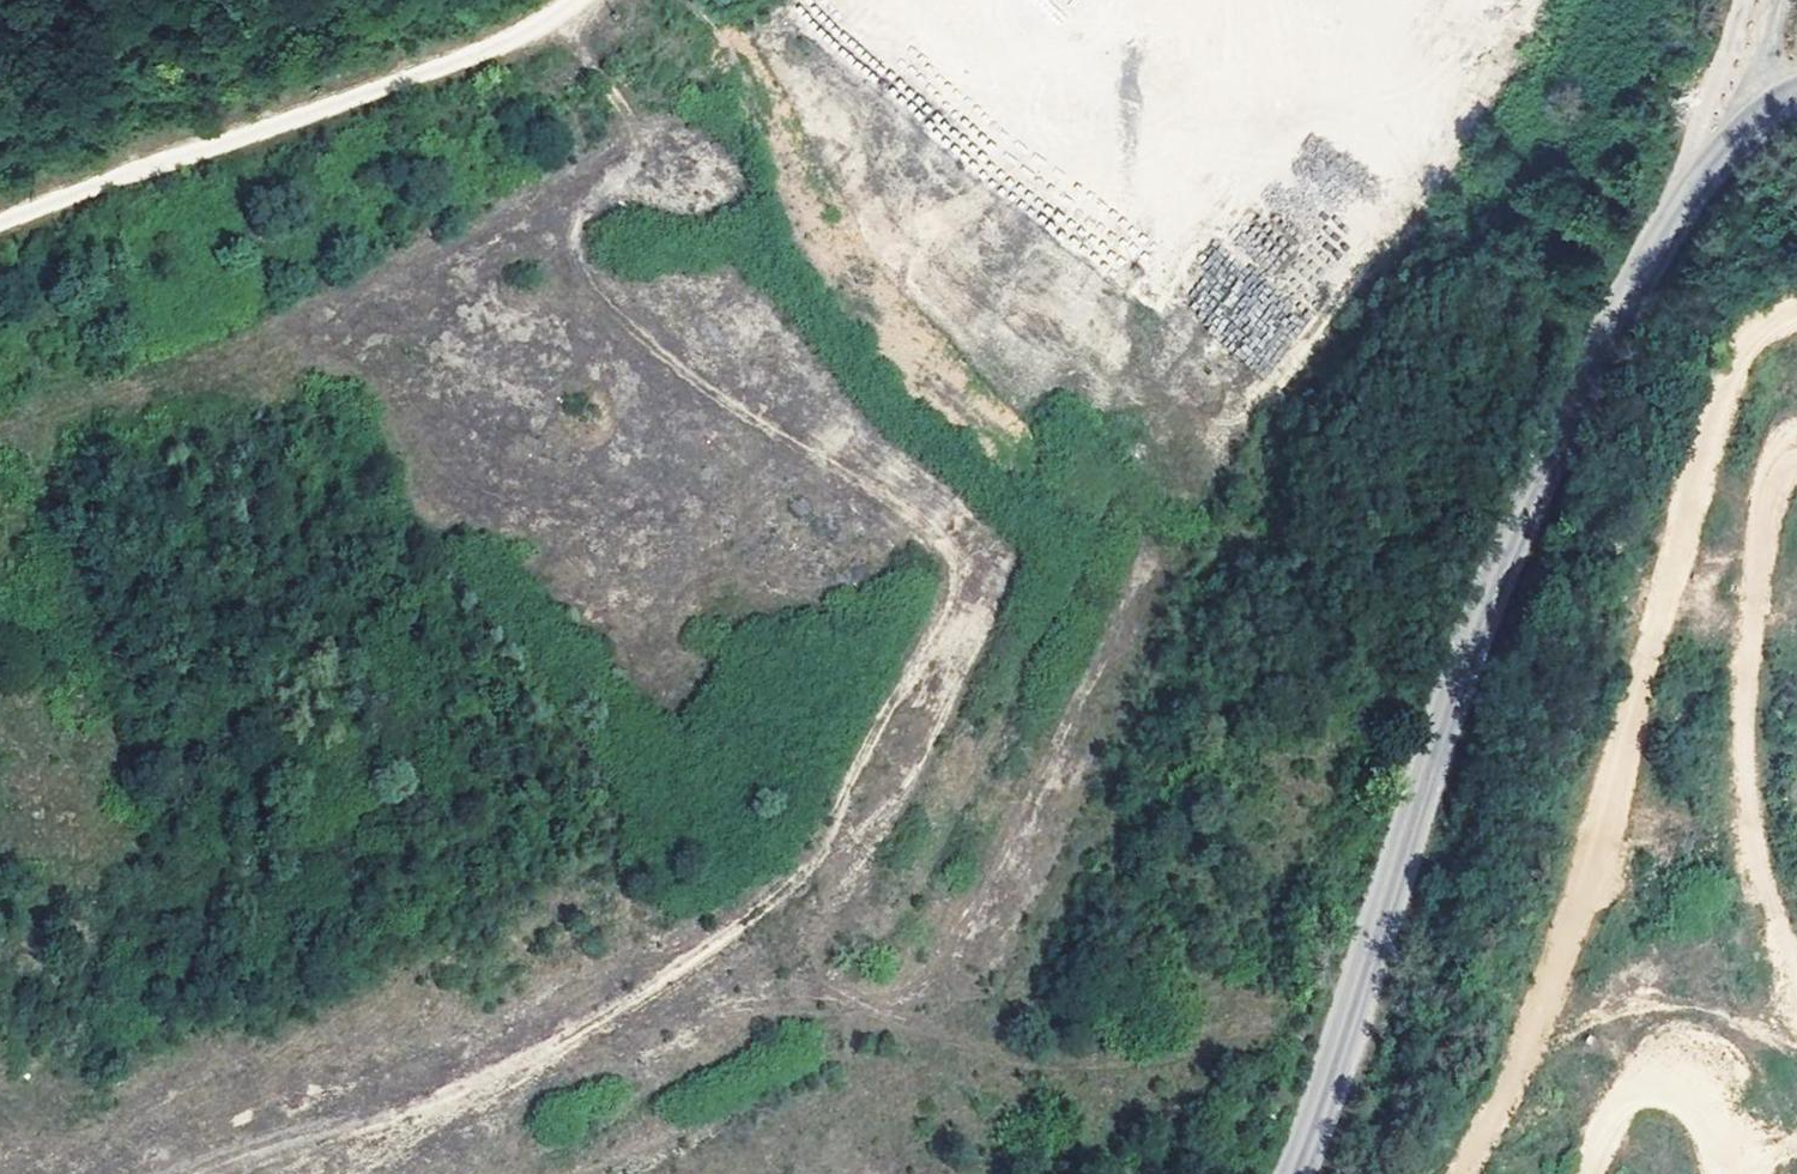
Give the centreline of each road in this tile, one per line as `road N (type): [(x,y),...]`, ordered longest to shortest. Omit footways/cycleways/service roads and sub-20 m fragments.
road 1 (unclassified): [(1293,1173),(1351,1028),(1521,502),(1717,154),(1769,109),(1796,97)]
road 2 (track): [(0,52),(124,0)]

